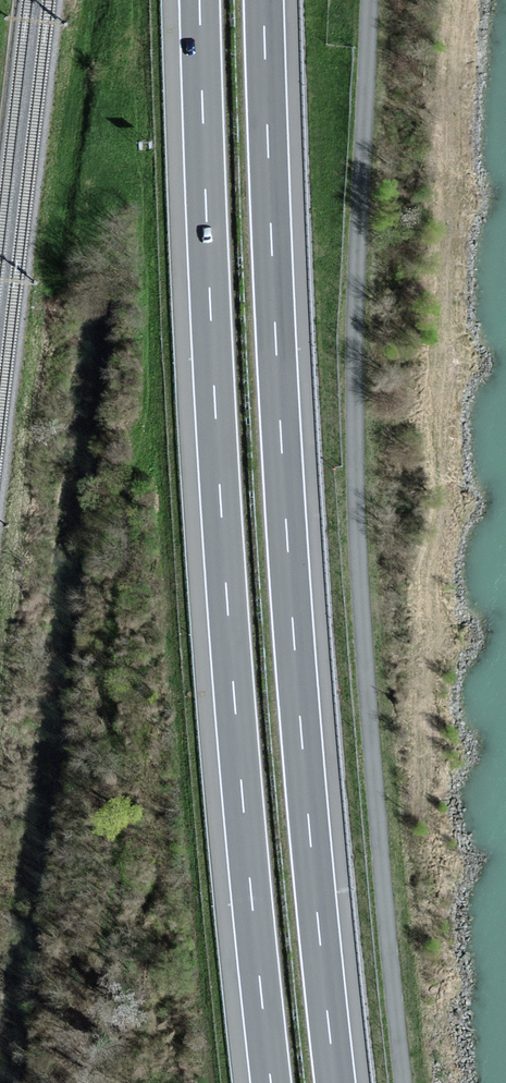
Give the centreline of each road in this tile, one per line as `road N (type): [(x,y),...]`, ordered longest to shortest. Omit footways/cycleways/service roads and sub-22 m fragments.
road 1 (motorway): [(336,1082),(291,599),(264,0)]
road 2 (motorway): [(199,0),(226,597),(271,1082)]
road 3 (unclassified): [(371,0),(356,484),(403,1082)]

